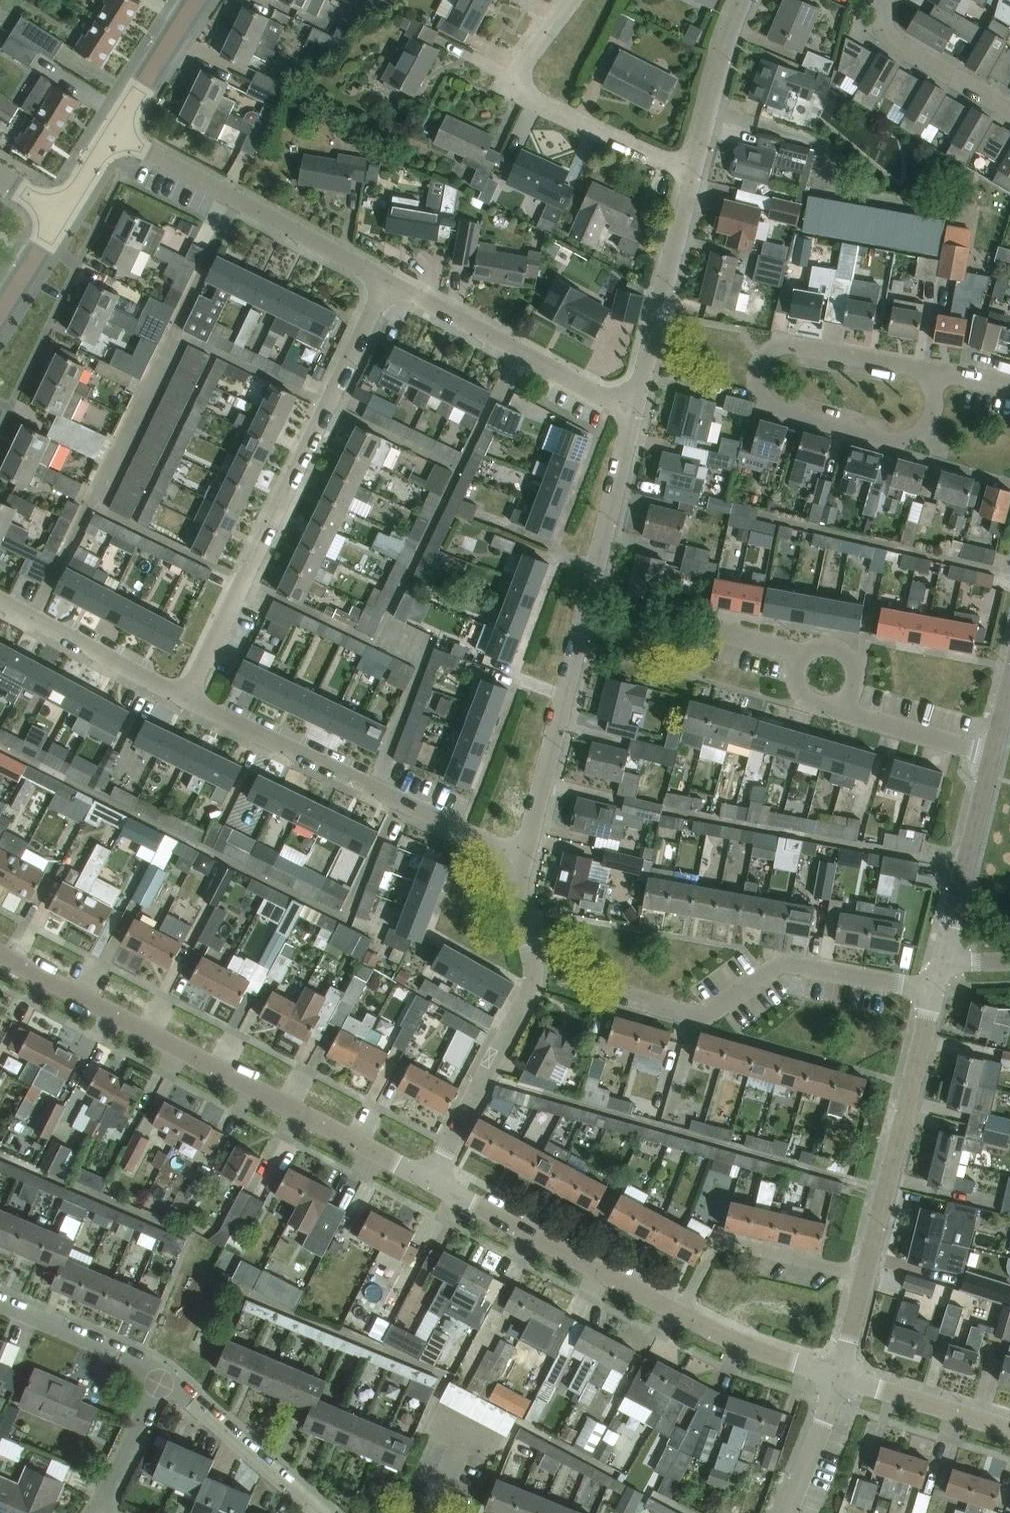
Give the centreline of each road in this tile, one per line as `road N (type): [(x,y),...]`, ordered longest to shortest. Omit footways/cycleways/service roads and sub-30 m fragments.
road 1 (unclassified): [(429,1181),(0,954)]
road 2 (residential): [(186,700),(385,280)]
road 3 (residential): [(519,855),(634,413)]
road 4 (residential): [(937,372),(784,343),(759,358),(754,374),(757,391),(780,410),(883,440),(925,433),(931,395)]
road 5 (residential): [(519,855),(186,700)]
road 6 (residential): [(429,1181),(529,996),(519,855)]
road 7 (residential): [(935,990),(784,960),(702,1018),(613,994)]
road 8 (residential): [(385,280),(113,133)]
road 9 (residential): [(691,172),(520,86),(523,60),(570,0)]
road 10 (residential): [(865,1274),(935,990)]
road 11 (unclassified): [(680,1313),(429,1181)]
road 12 (residential): [(634,413),(385,280)]
road 13 (residential): [(634,413),(691,172)]
road 14 (residential): [(680,1313),(717,1240),(865,1274)]
road 15 (residential): [(186,700),(0,603)]
road 16 (residential): [(989,755),(942,959)]
road 17 (residential): [(316,1512),(161,1380)]
road 18 (residential): [(691,172),(743,0)]
road 19 (residential): [(885,0),(883,28),(893,42),(1009,109)]
road 20 (residential): [(836,708),(856,686),(855,666),(842,651),(823,646),(805,655),(795,673),(798,694),(820,709)]
road 21 (unclassified): [(1009,1429),(839,1377)]
road 22 (residential): [(0,1308),(161,1380)]
road 23 (unclassified): [(839,1377),(680,1313)]
road 24 (residential): [(989,755),(836,708)]
road 25 (tertiary): [(113,133),(197,0)]
road 26 (residential): [(785,1512),(839,1377)]
road 27 (residential): [(161,1380),(100,1508)]

